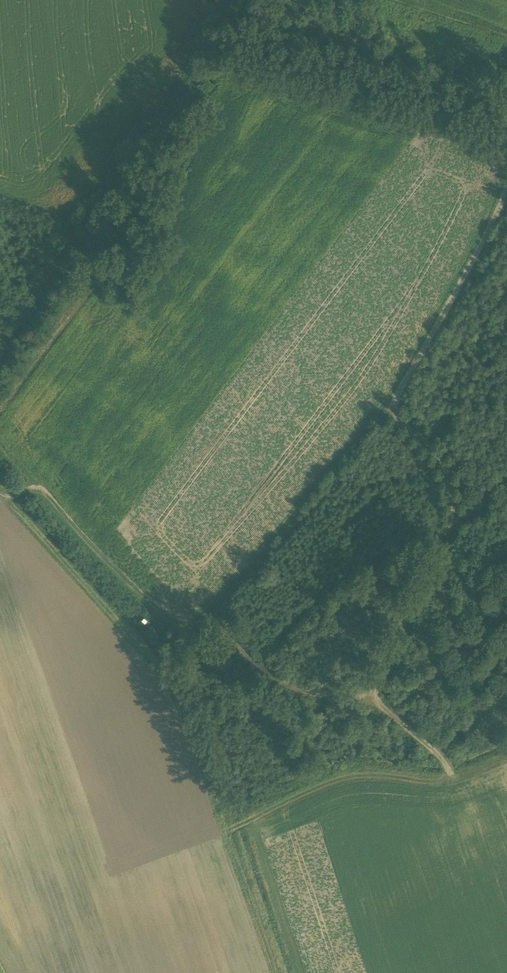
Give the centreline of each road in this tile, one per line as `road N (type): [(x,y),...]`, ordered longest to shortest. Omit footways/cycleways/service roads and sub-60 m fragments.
road 1 (track): [(506,816),(388,712),(277,680),(201,607),(173,621),(162,615),(34,485),(12,493),(0,482)]
road 2 (track): [(406,380),(388,409),(436,449),(451,523),(371,701)]
road 3 (track): [(406,380),(506,190)]

